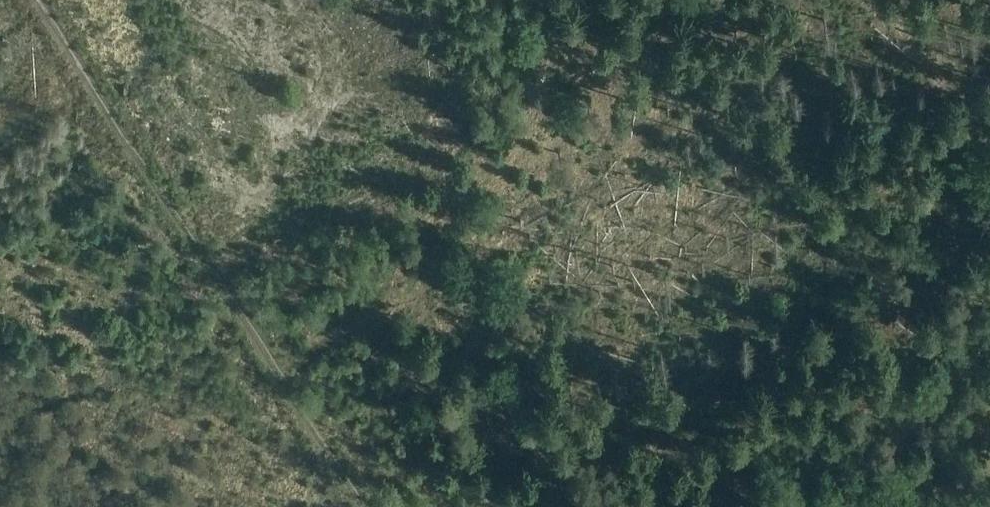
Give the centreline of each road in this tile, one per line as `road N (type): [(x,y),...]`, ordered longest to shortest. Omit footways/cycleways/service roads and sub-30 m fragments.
road 1 (track): [(362,506),(37,0)]
road 2 (track): [(834,506),(989,339)]

